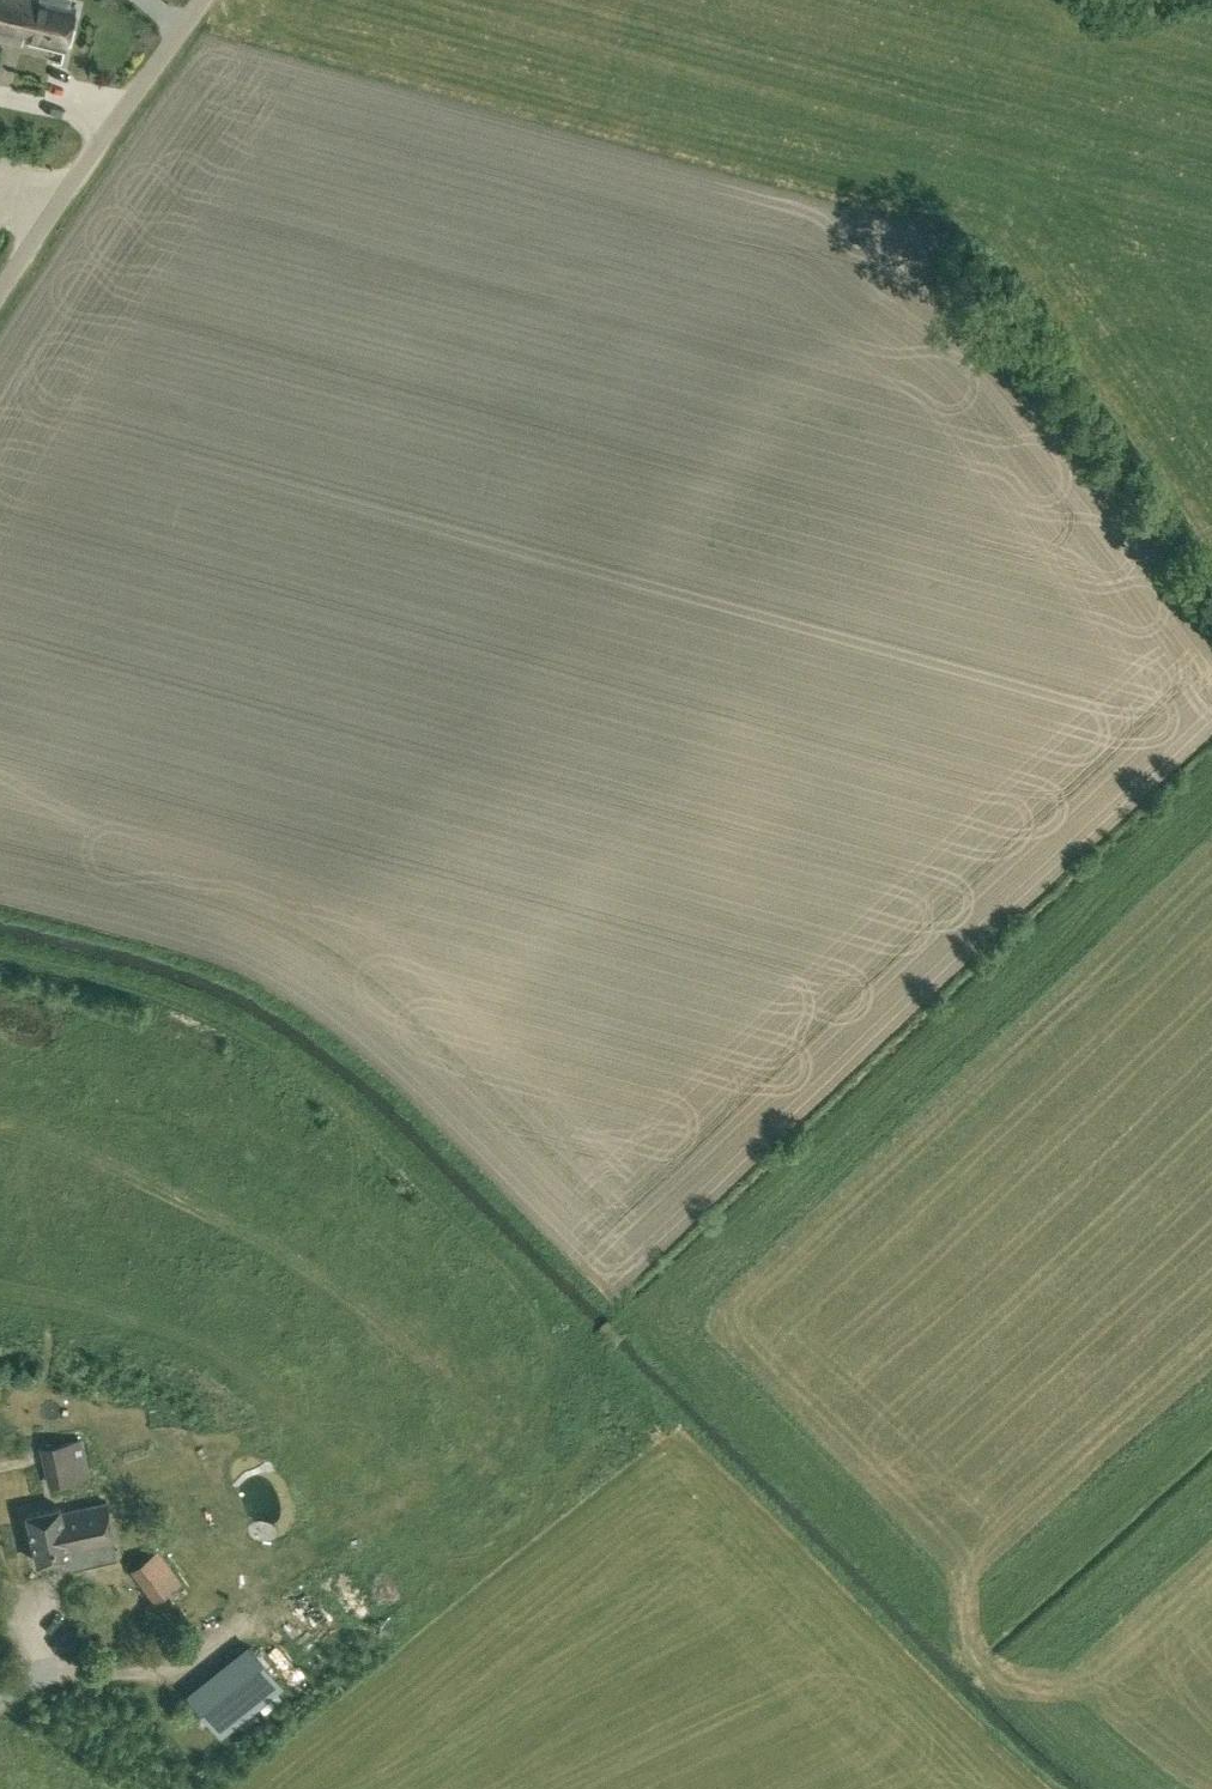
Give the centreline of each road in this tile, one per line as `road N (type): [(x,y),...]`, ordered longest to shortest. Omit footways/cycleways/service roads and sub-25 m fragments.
road 1 (unclassified): [(0,289),(196,0)]

